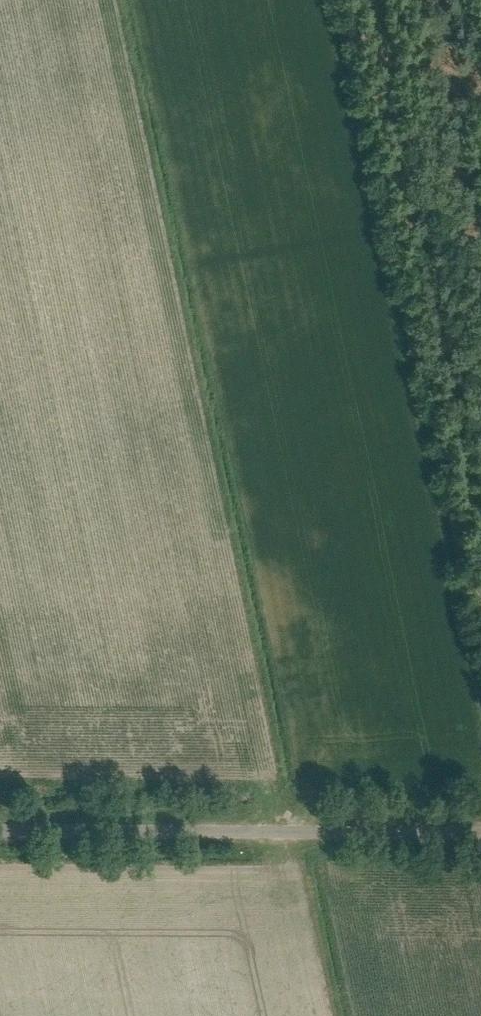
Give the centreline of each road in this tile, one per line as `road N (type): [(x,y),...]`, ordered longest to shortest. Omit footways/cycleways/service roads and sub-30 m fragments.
road 1 (unclassified): [(0,833),(480,831)]

